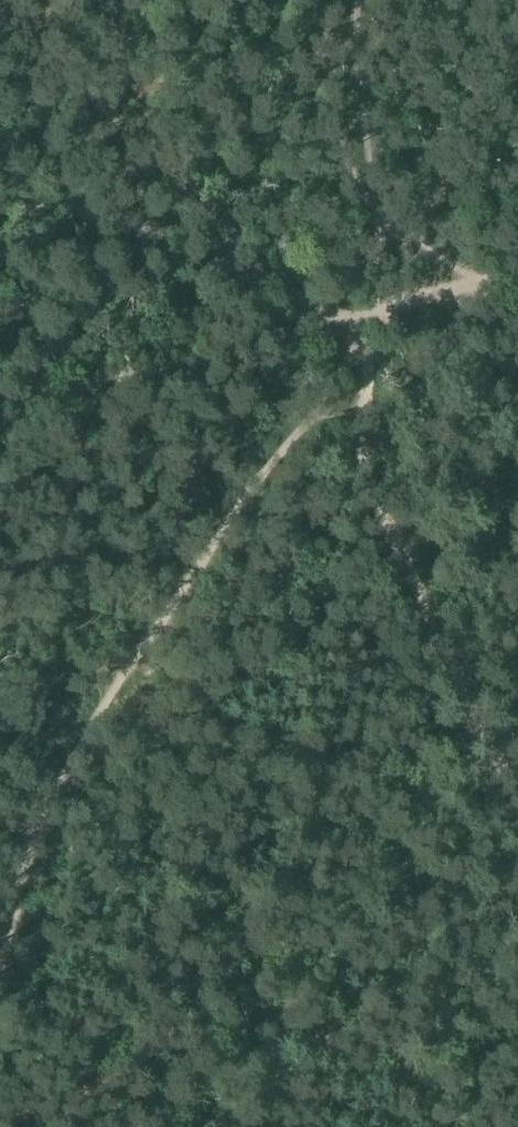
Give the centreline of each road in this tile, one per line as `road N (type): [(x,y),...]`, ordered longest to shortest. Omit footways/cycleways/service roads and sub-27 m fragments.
road 1 (track): [(361,309),(306,395),(272,426),(103,691),(14,868),(0,949)]
road 2 (track): [(517,806),(338,397),(361,309)]
road 3 (track): [(361,309),(350,221),(297,0)]
road 4 (track): [(244,239),(173,115),(129,0)]
road 5 (track): [(517,286),(361,309)]

